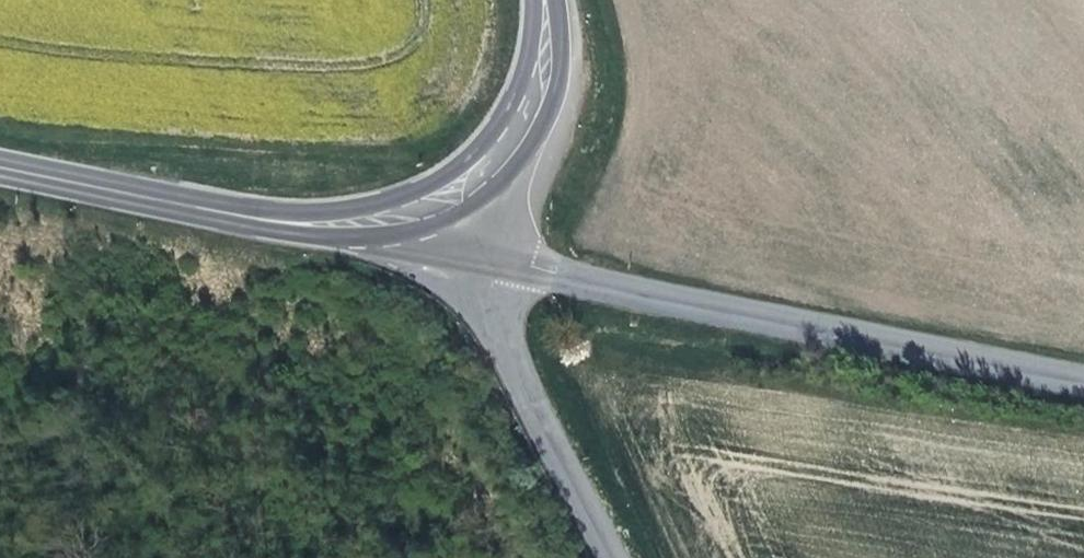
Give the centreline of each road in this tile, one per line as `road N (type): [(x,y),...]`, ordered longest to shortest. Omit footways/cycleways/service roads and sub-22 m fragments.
road 1 (tertiary): [(484,254),(1083,376)]
road 2 (primary): [(0,166),(275,221),(408,215)]
road 3 (tertiary): [(603,557),(517,378),(484,254)]
road 4 (primary): [(408,215),(448,197),(507,142),(540,78),(545,0)]

